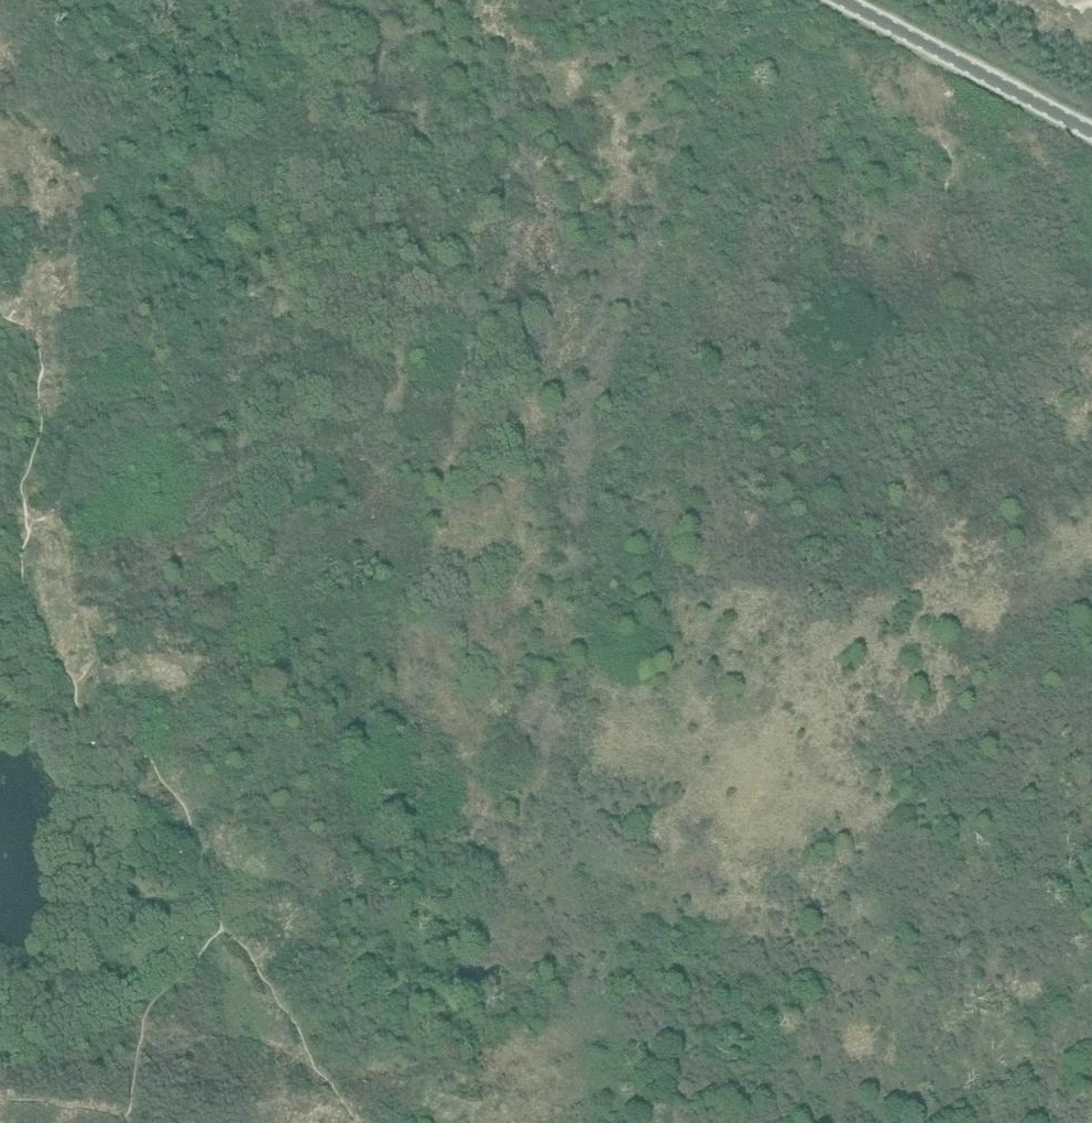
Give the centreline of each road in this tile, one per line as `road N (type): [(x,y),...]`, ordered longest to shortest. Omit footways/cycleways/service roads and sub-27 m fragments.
road 1 (unclassified): [(1091,135),(835,0)]

